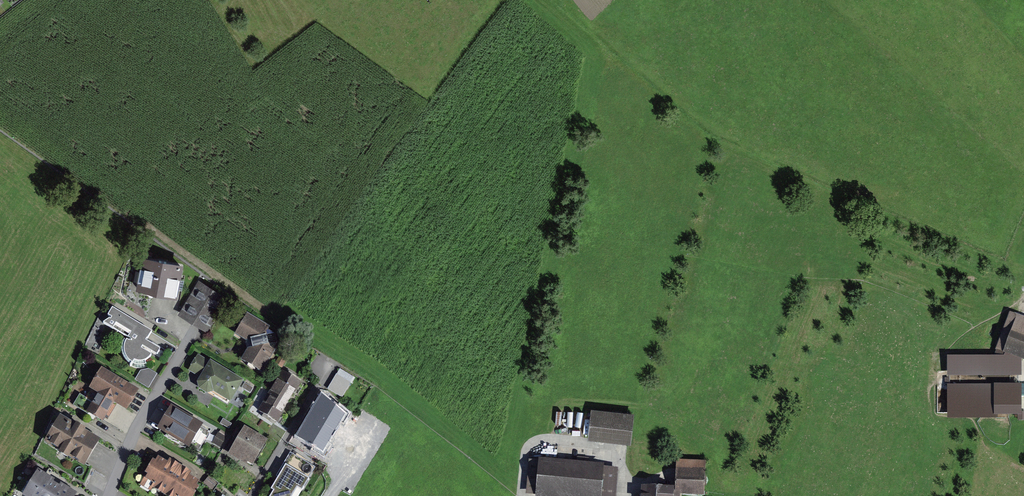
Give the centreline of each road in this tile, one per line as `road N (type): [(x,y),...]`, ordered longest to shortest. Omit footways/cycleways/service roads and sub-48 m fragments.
road 1 (residential): [(109,495),(128,443),(193,334),(175,316)]
road 2 (residential): [(331,362),(254,495)]

